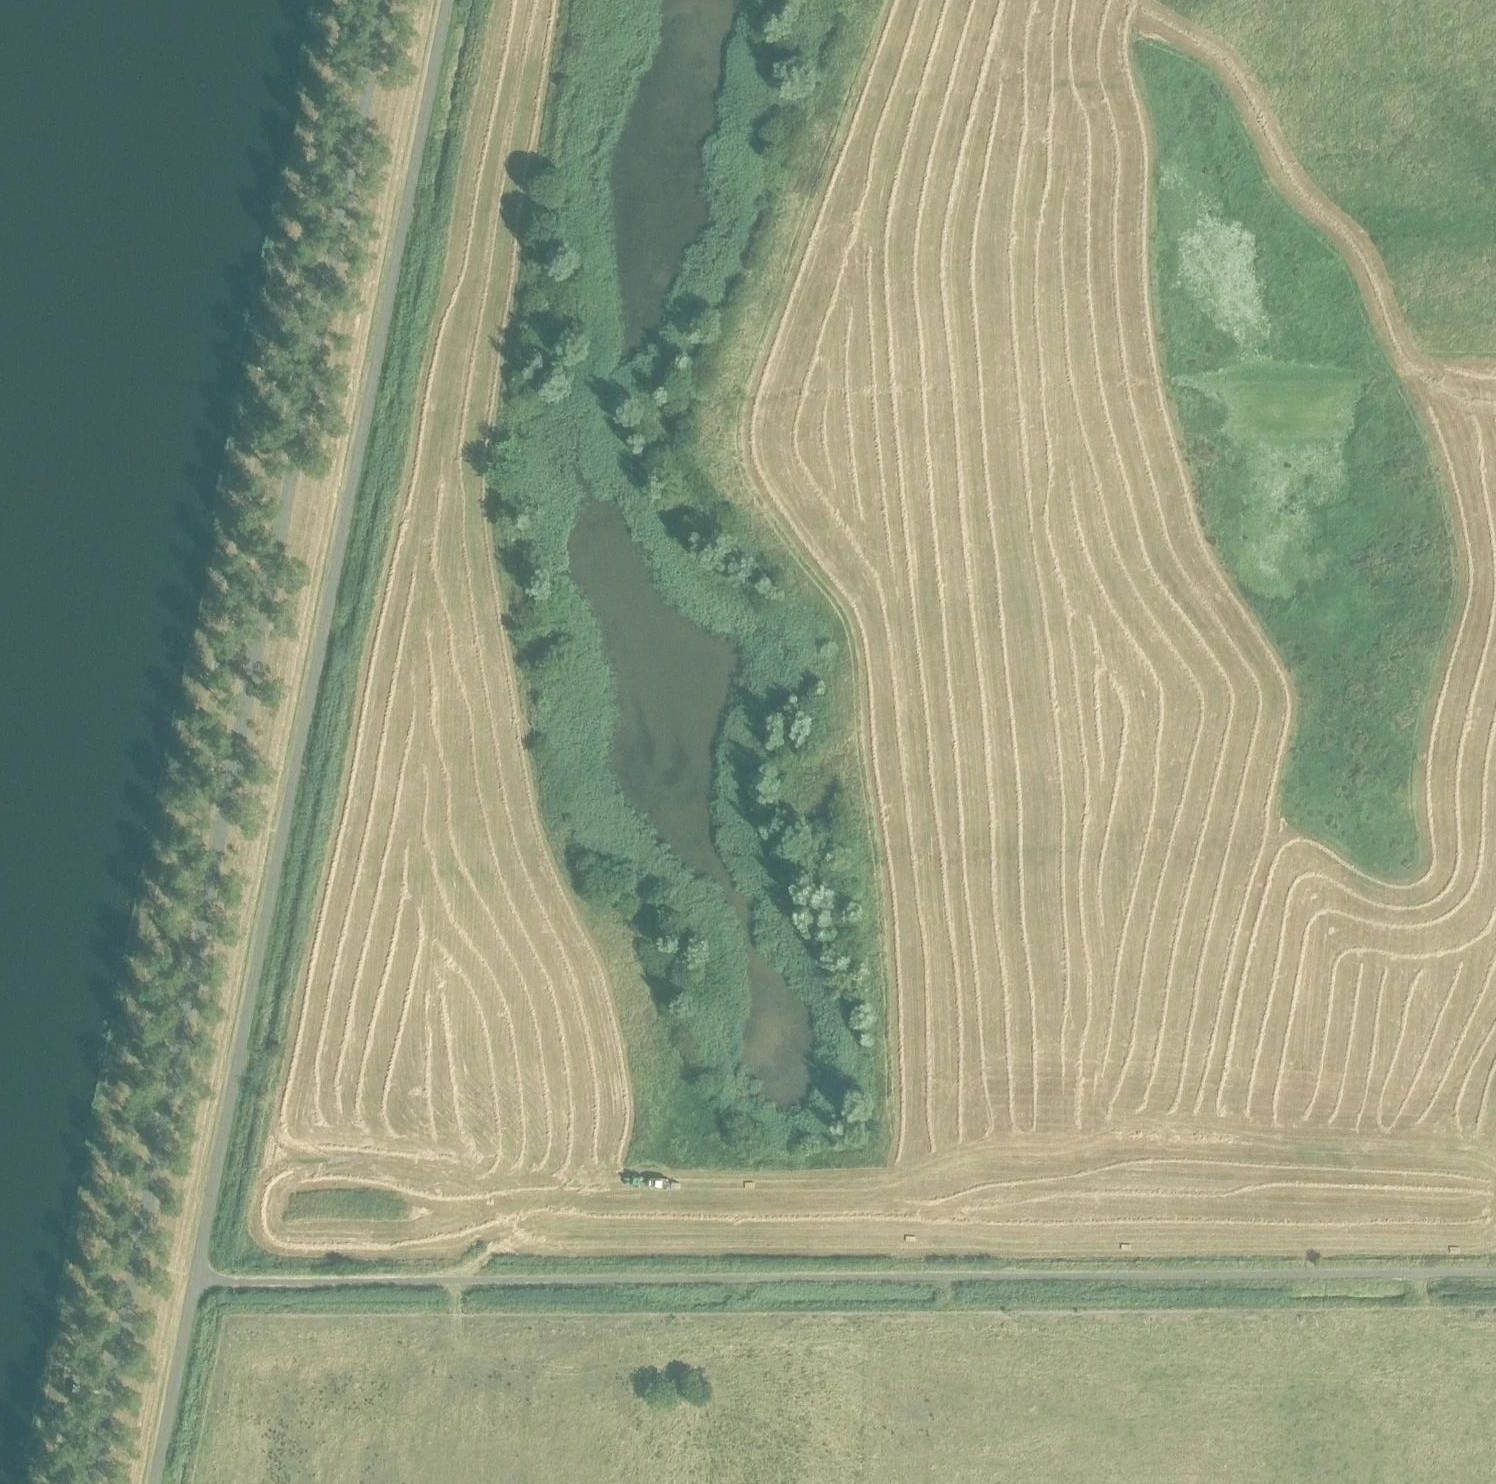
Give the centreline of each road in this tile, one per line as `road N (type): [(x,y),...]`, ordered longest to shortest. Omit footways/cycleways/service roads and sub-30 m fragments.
road 1 (unclassified): [(92,1483),(386,0)]
road 2 (unclassified): [(199,1294),(456,0)]
road 3 (unclassified): [(199,1294),(1495,1277)]
road 4 (unclassified): [(160,1483),(199,1294)]

